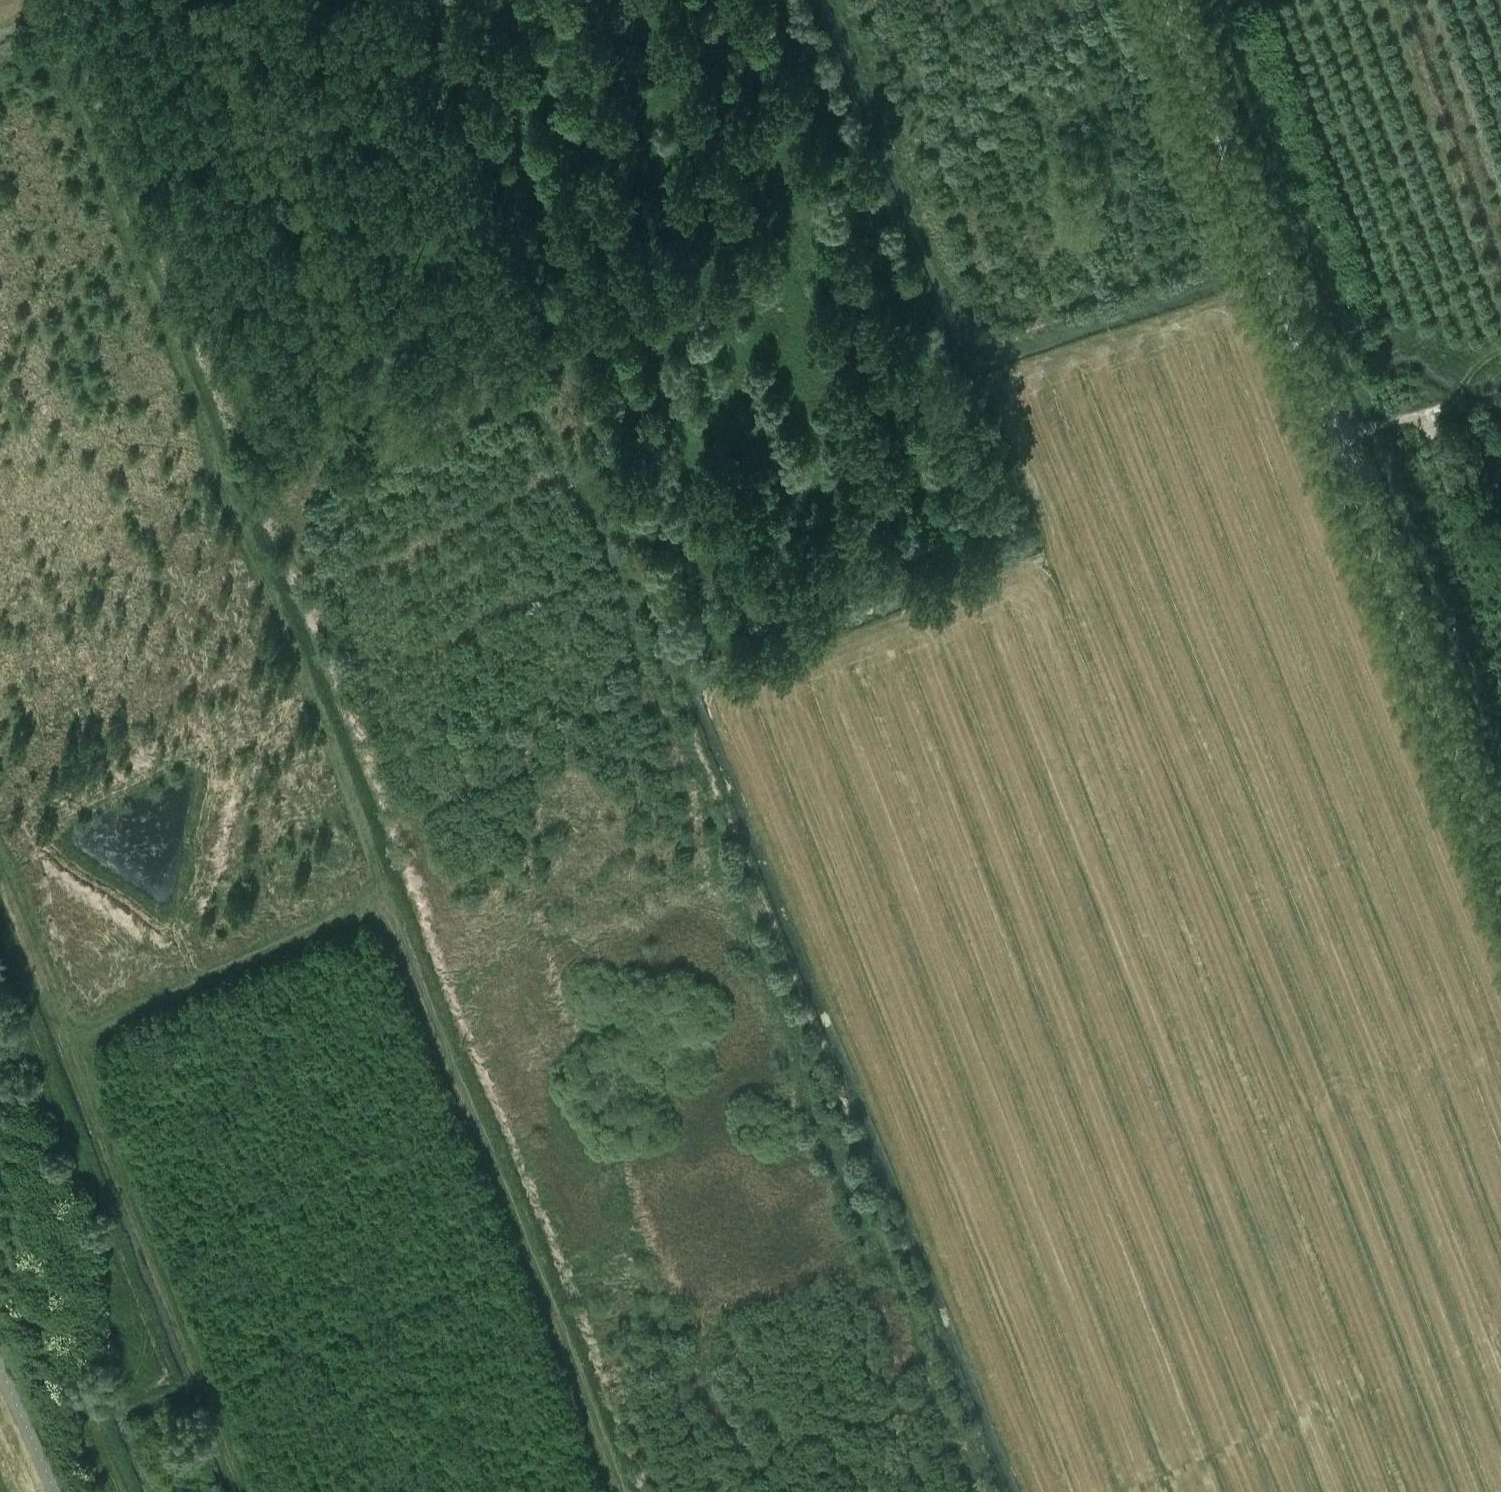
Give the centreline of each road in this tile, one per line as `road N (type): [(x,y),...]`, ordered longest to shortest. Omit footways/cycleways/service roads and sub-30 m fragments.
road 1 (unclassified): [(1500,838),(1175,0)]

